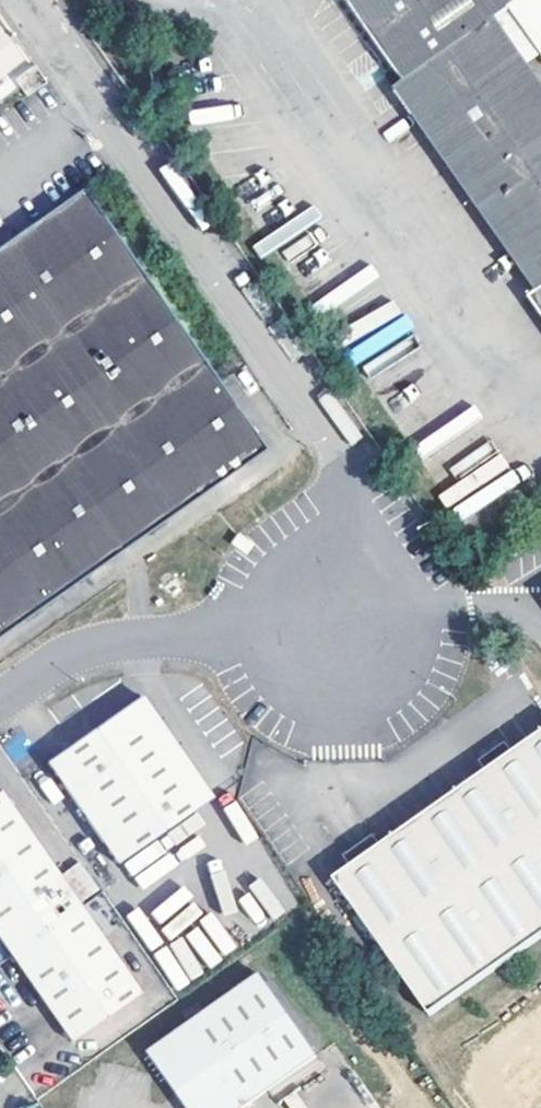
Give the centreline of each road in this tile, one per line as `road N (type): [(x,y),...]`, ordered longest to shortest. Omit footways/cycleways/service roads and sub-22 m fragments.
road 1 (unclassified): [(331,445),(24,0)]
road 2 (unclassified): [(0,700),(61,657),(208,641)]

